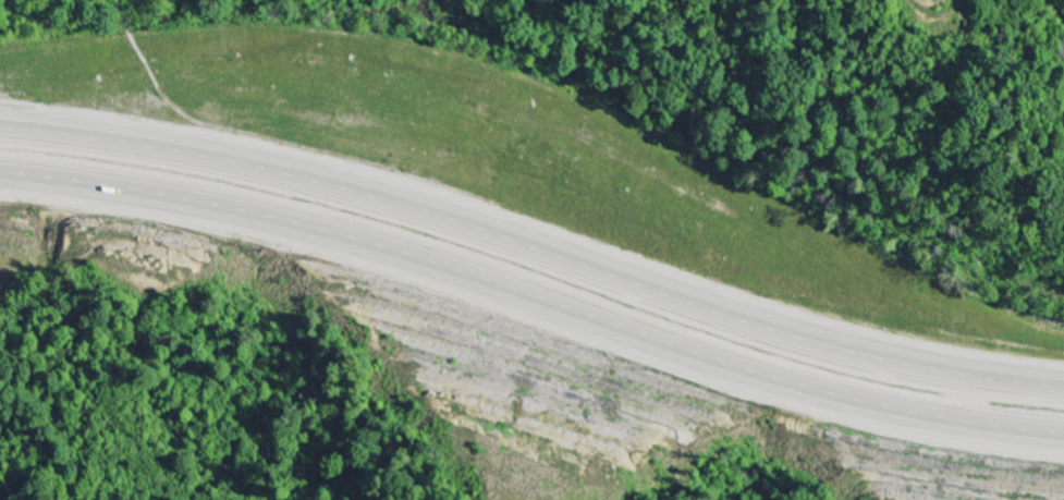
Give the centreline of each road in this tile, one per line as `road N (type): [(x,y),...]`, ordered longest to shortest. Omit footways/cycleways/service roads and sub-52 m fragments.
road 1 (motorway): [(0,177),(217,205),(327,230),(859,403),(1063,438)]
road 2 (motorway): [(1063,390),(854,355),(321,182),(211,157),(0,129)]

